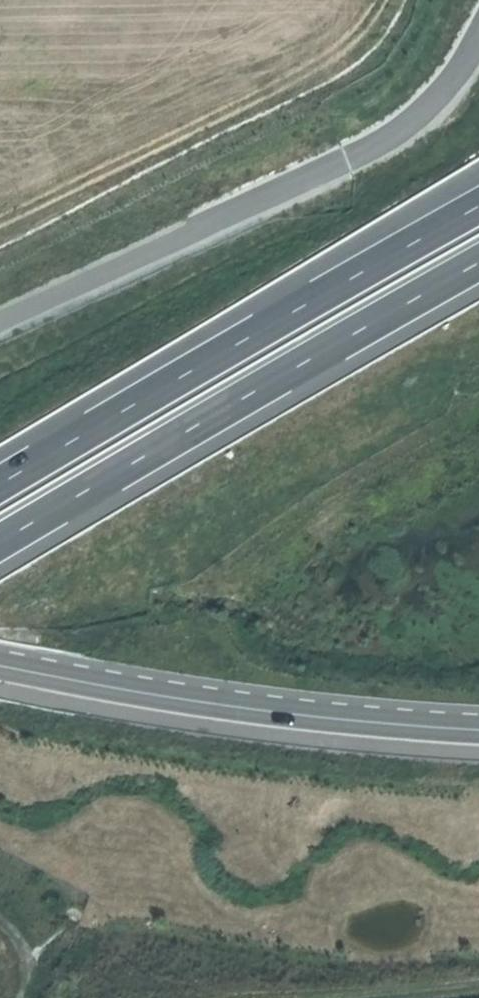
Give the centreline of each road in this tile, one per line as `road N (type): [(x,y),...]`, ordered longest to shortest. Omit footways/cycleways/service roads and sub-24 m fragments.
road 1 (motorway): [(0,545),(478,265)]
road 2 (motorway): [(478,208),(0,485)]
road 3 (tertiary): [(0,663),(157,695),(478,727)]
road 4 (track): [(382,0),(326,60),(0,221)]
road 5 (track): [(355,997),(478,984)]

